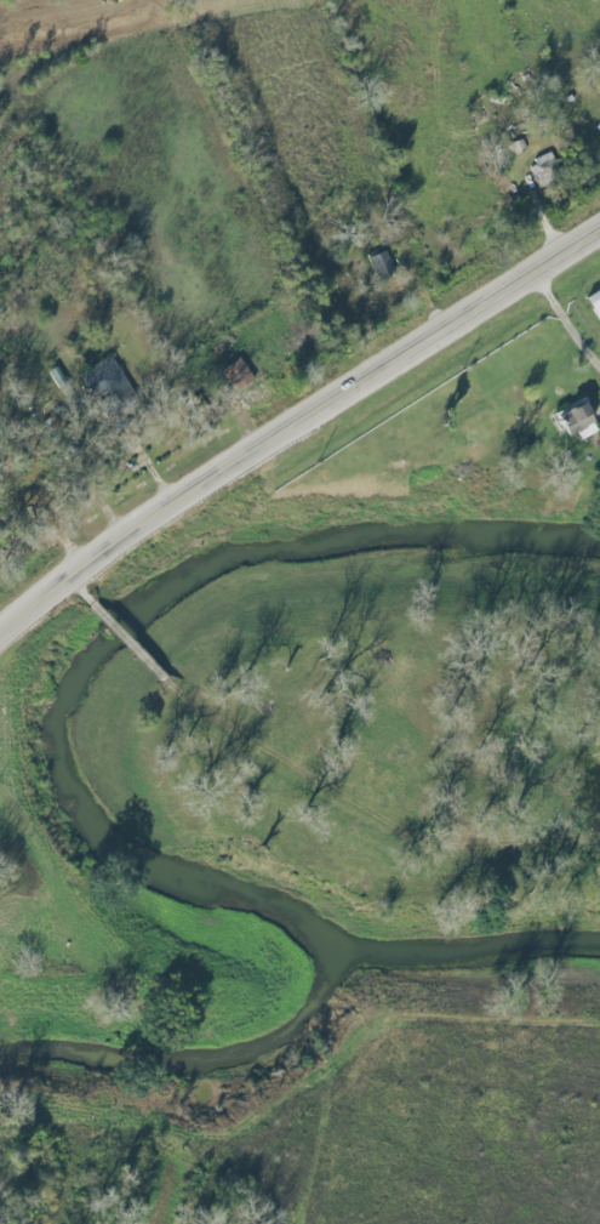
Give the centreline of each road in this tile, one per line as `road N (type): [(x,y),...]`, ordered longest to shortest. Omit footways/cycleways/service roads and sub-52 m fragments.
road 1 (secondary): [(0,632),(175,499),(599,236)]
road 2 (track): [(139,649),(189,701),(202,729),(167,786),(258,867),(419,918),(599,904)]
road 3 (residential): [(451,331),(305,0)]
road 4 (residential): [(67,1223),(84,1173),(110,1140),(233,1133),(342,1071)]

